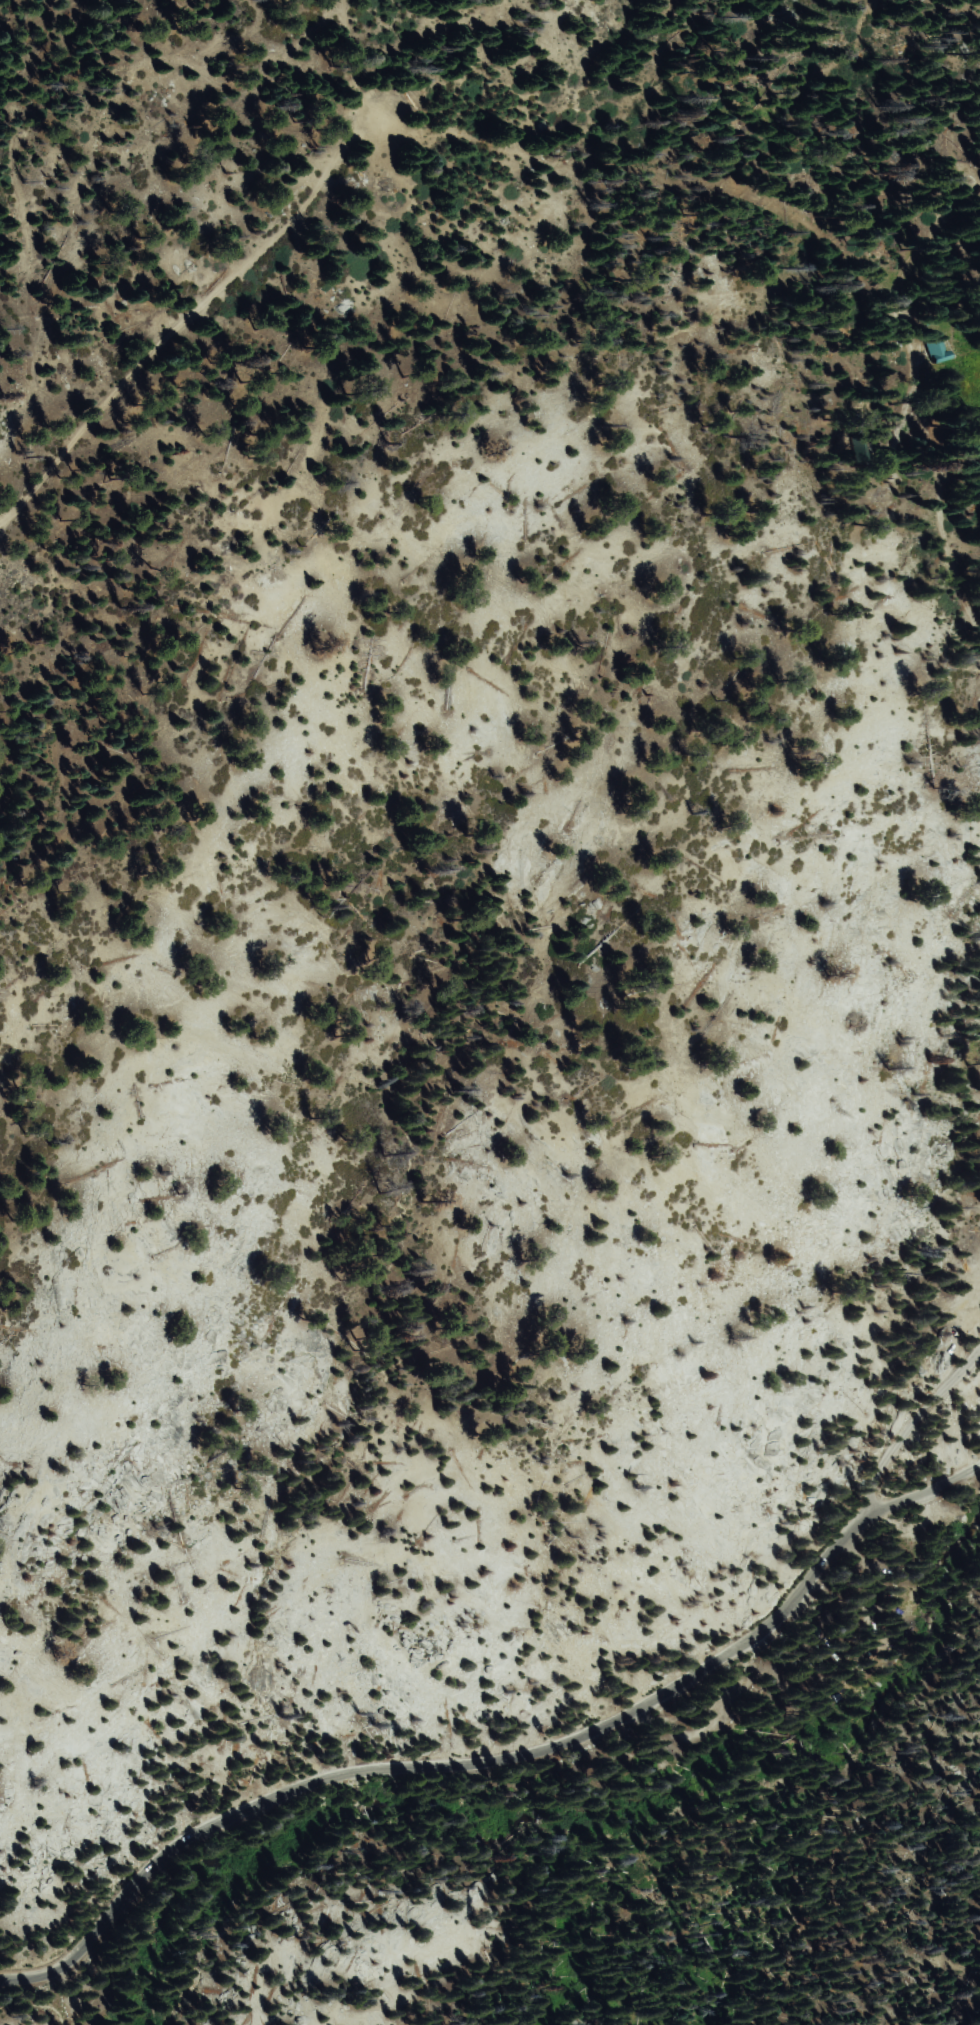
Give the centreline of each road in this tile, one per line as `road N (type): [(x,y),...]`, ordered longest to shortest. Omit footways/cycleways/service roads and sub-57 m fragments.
road 1 (residential): [(979,1464),(857,1520),(760,1634),(607,1727),(482,1761),(374,1769),(303,1785),(181,1845),(69,1963),(40,1976),(0,1979)]
road 2 (track): [(0,522),(126,381),(288,224),(349,142),(449,132),(540,160),(577,162)]
road 3 (track): [(979,635),(831,276),(880,235),(979,254)]
road 4 (track): [(857,1520),(905,1429),(979,1346)]

